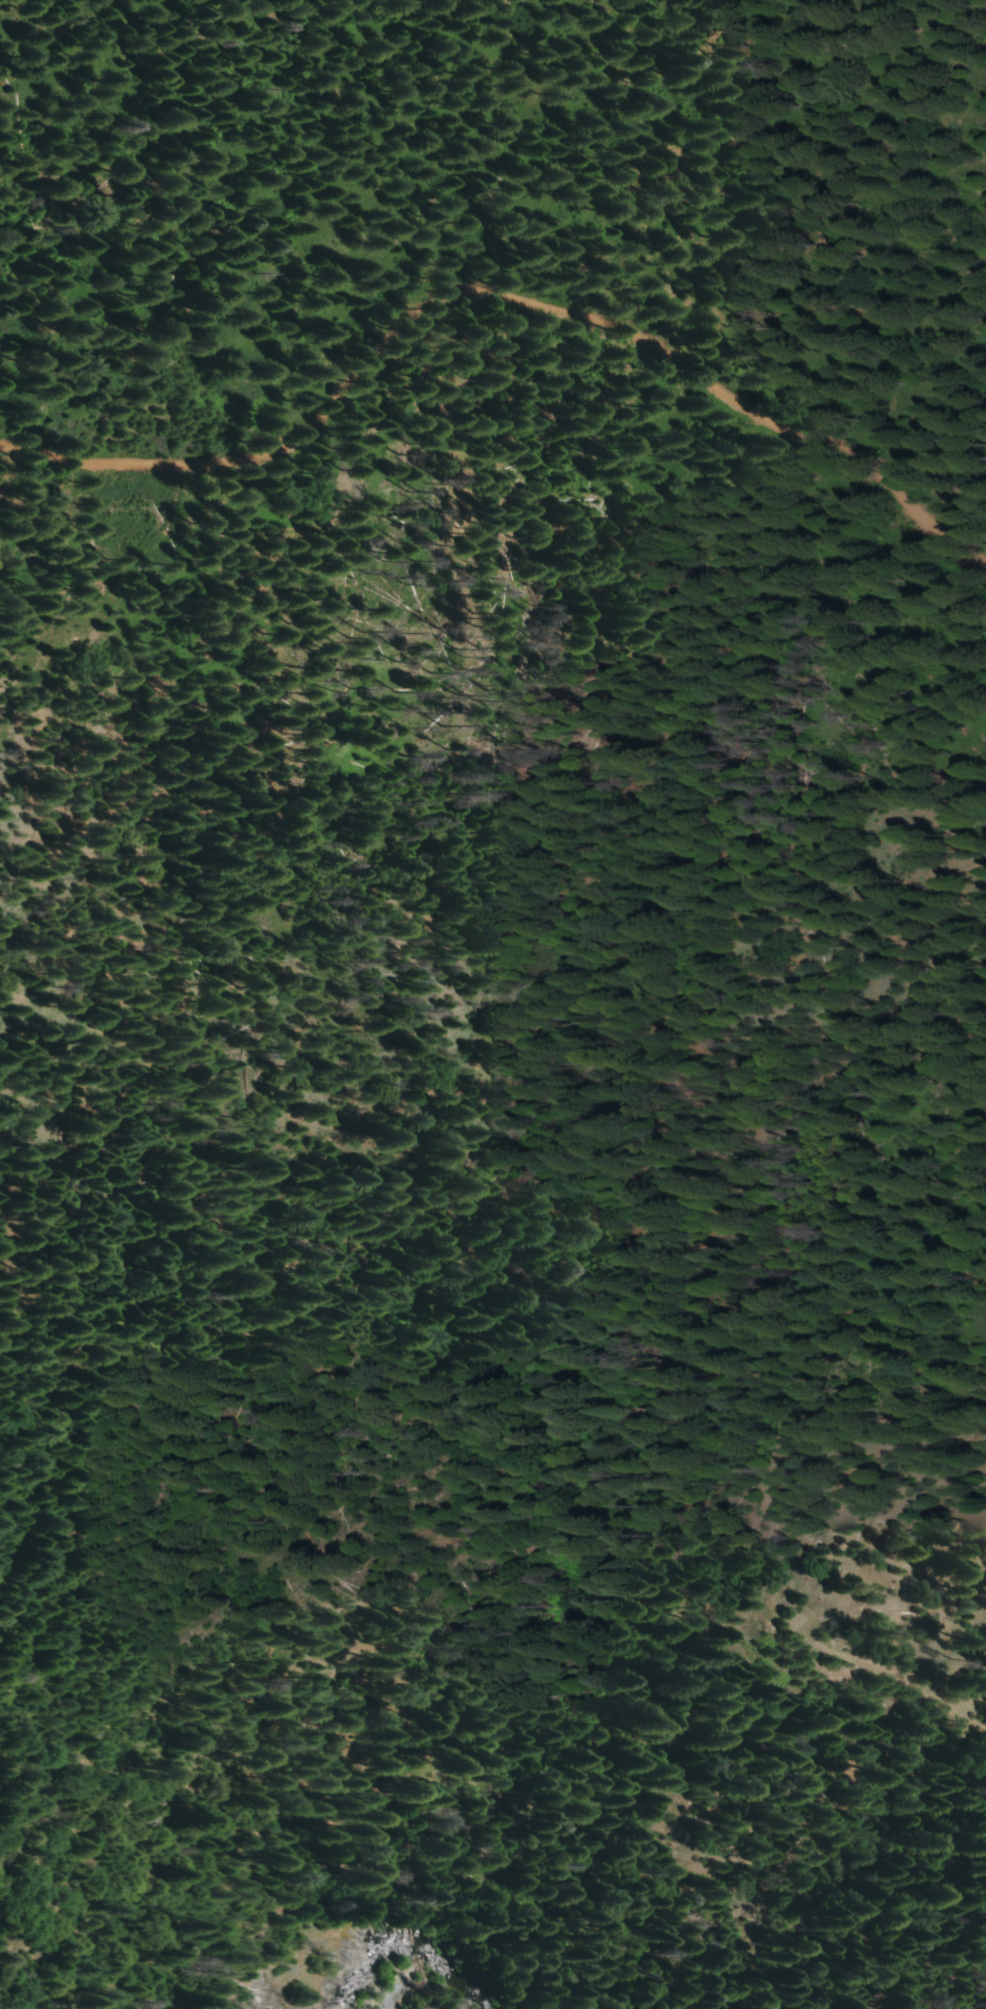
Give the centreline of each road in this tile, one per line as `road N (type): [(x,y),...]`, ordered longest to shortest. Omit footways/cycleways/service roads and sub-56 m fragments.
road 1 (track): [(985,555),(605,311),(518,294),(458,316),(366,409),(176,464),(0,443)]

